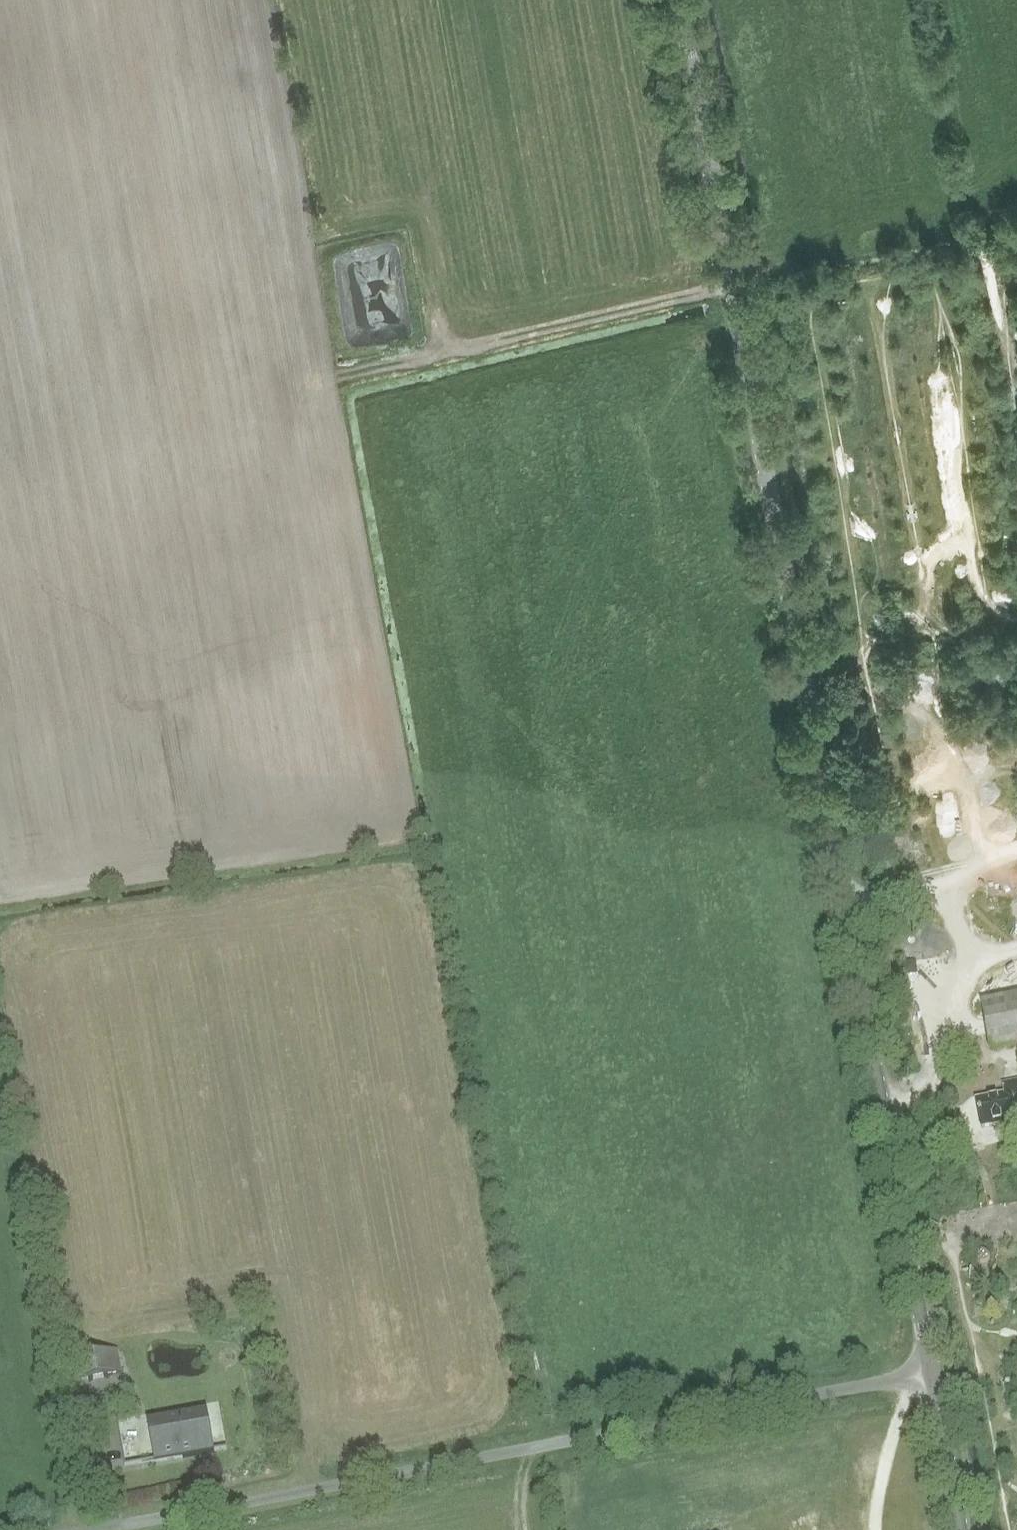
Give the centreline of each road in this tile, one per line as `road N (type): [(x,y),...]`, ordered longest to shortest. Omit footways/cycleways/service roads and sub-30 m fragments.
road 1 (unclassified): [(931,1374),(675,0)]
road 2 (unclassified): [(92,1529),(931,1374)]
road 3 (unclassified): [(960,1529),(931,1374)]

